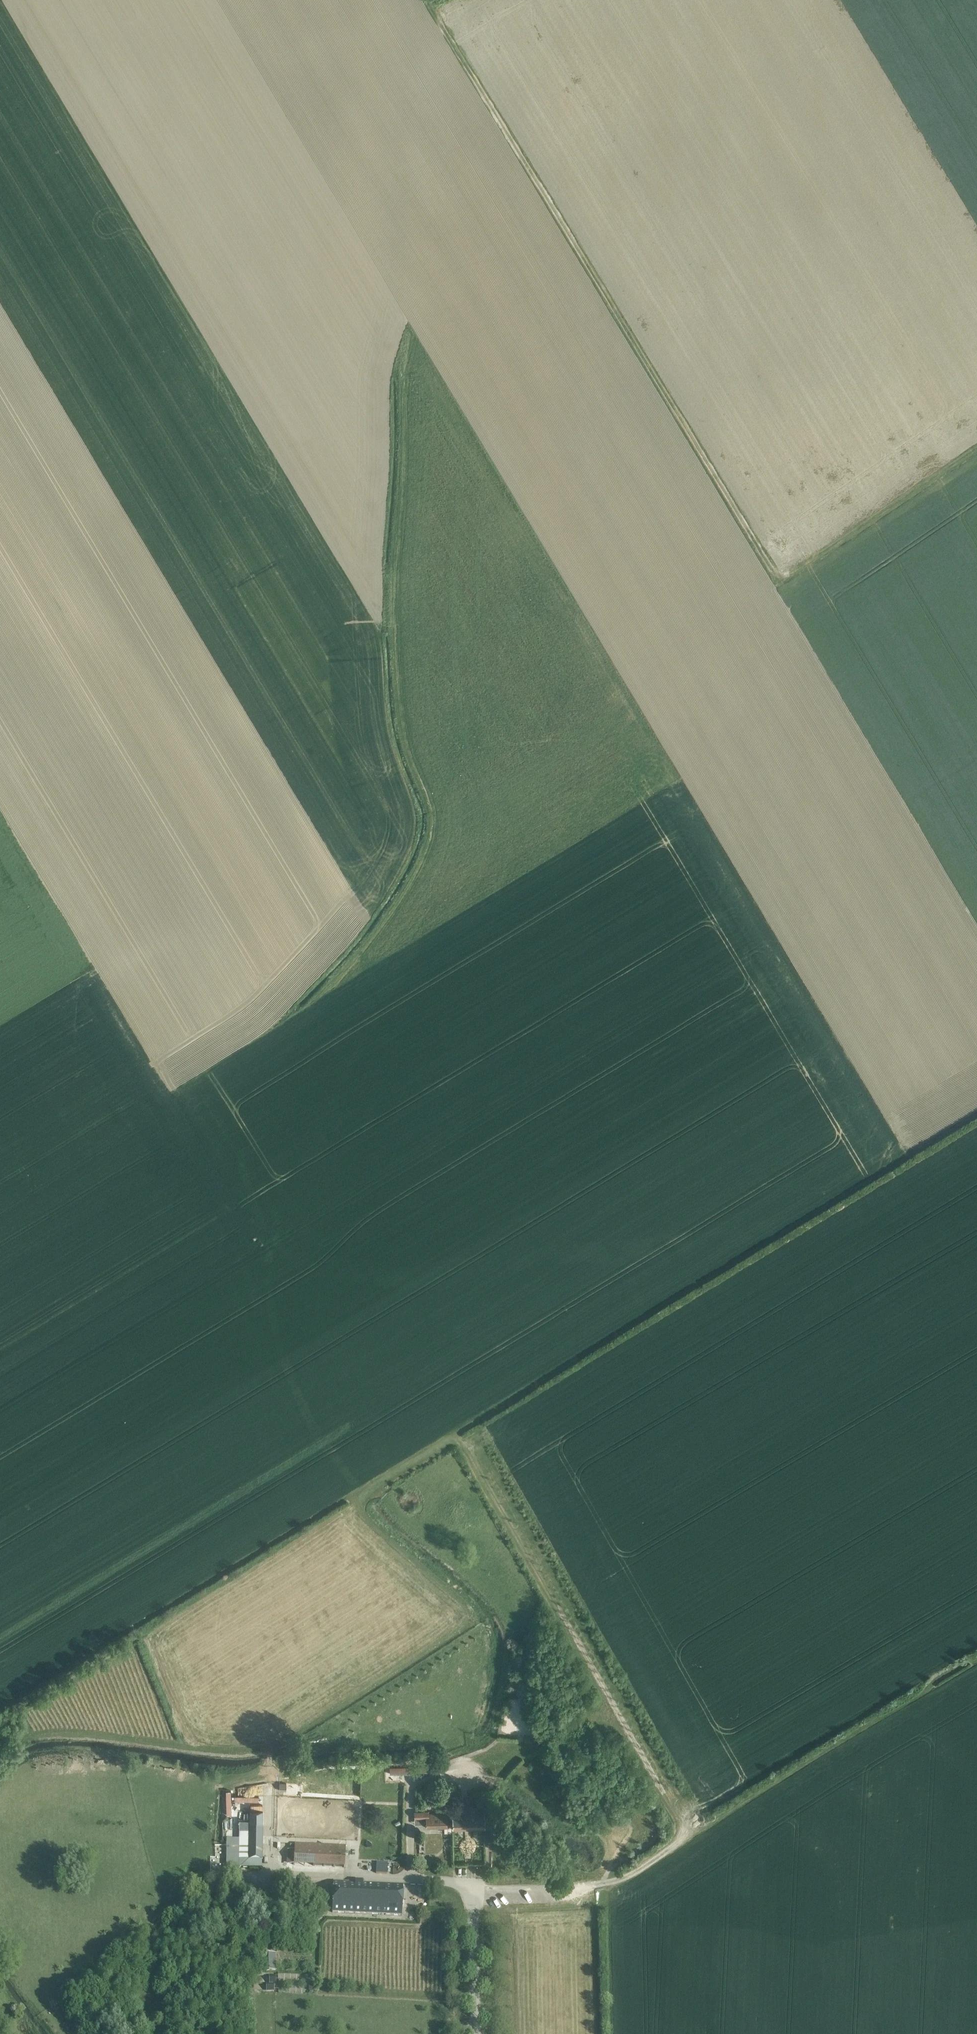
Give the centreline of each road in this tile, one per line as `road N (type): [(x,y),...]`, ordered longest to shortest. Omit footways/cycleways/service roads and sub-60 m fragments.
road 1 (track): [(473,1885),(490,1892),(602,1884)]

